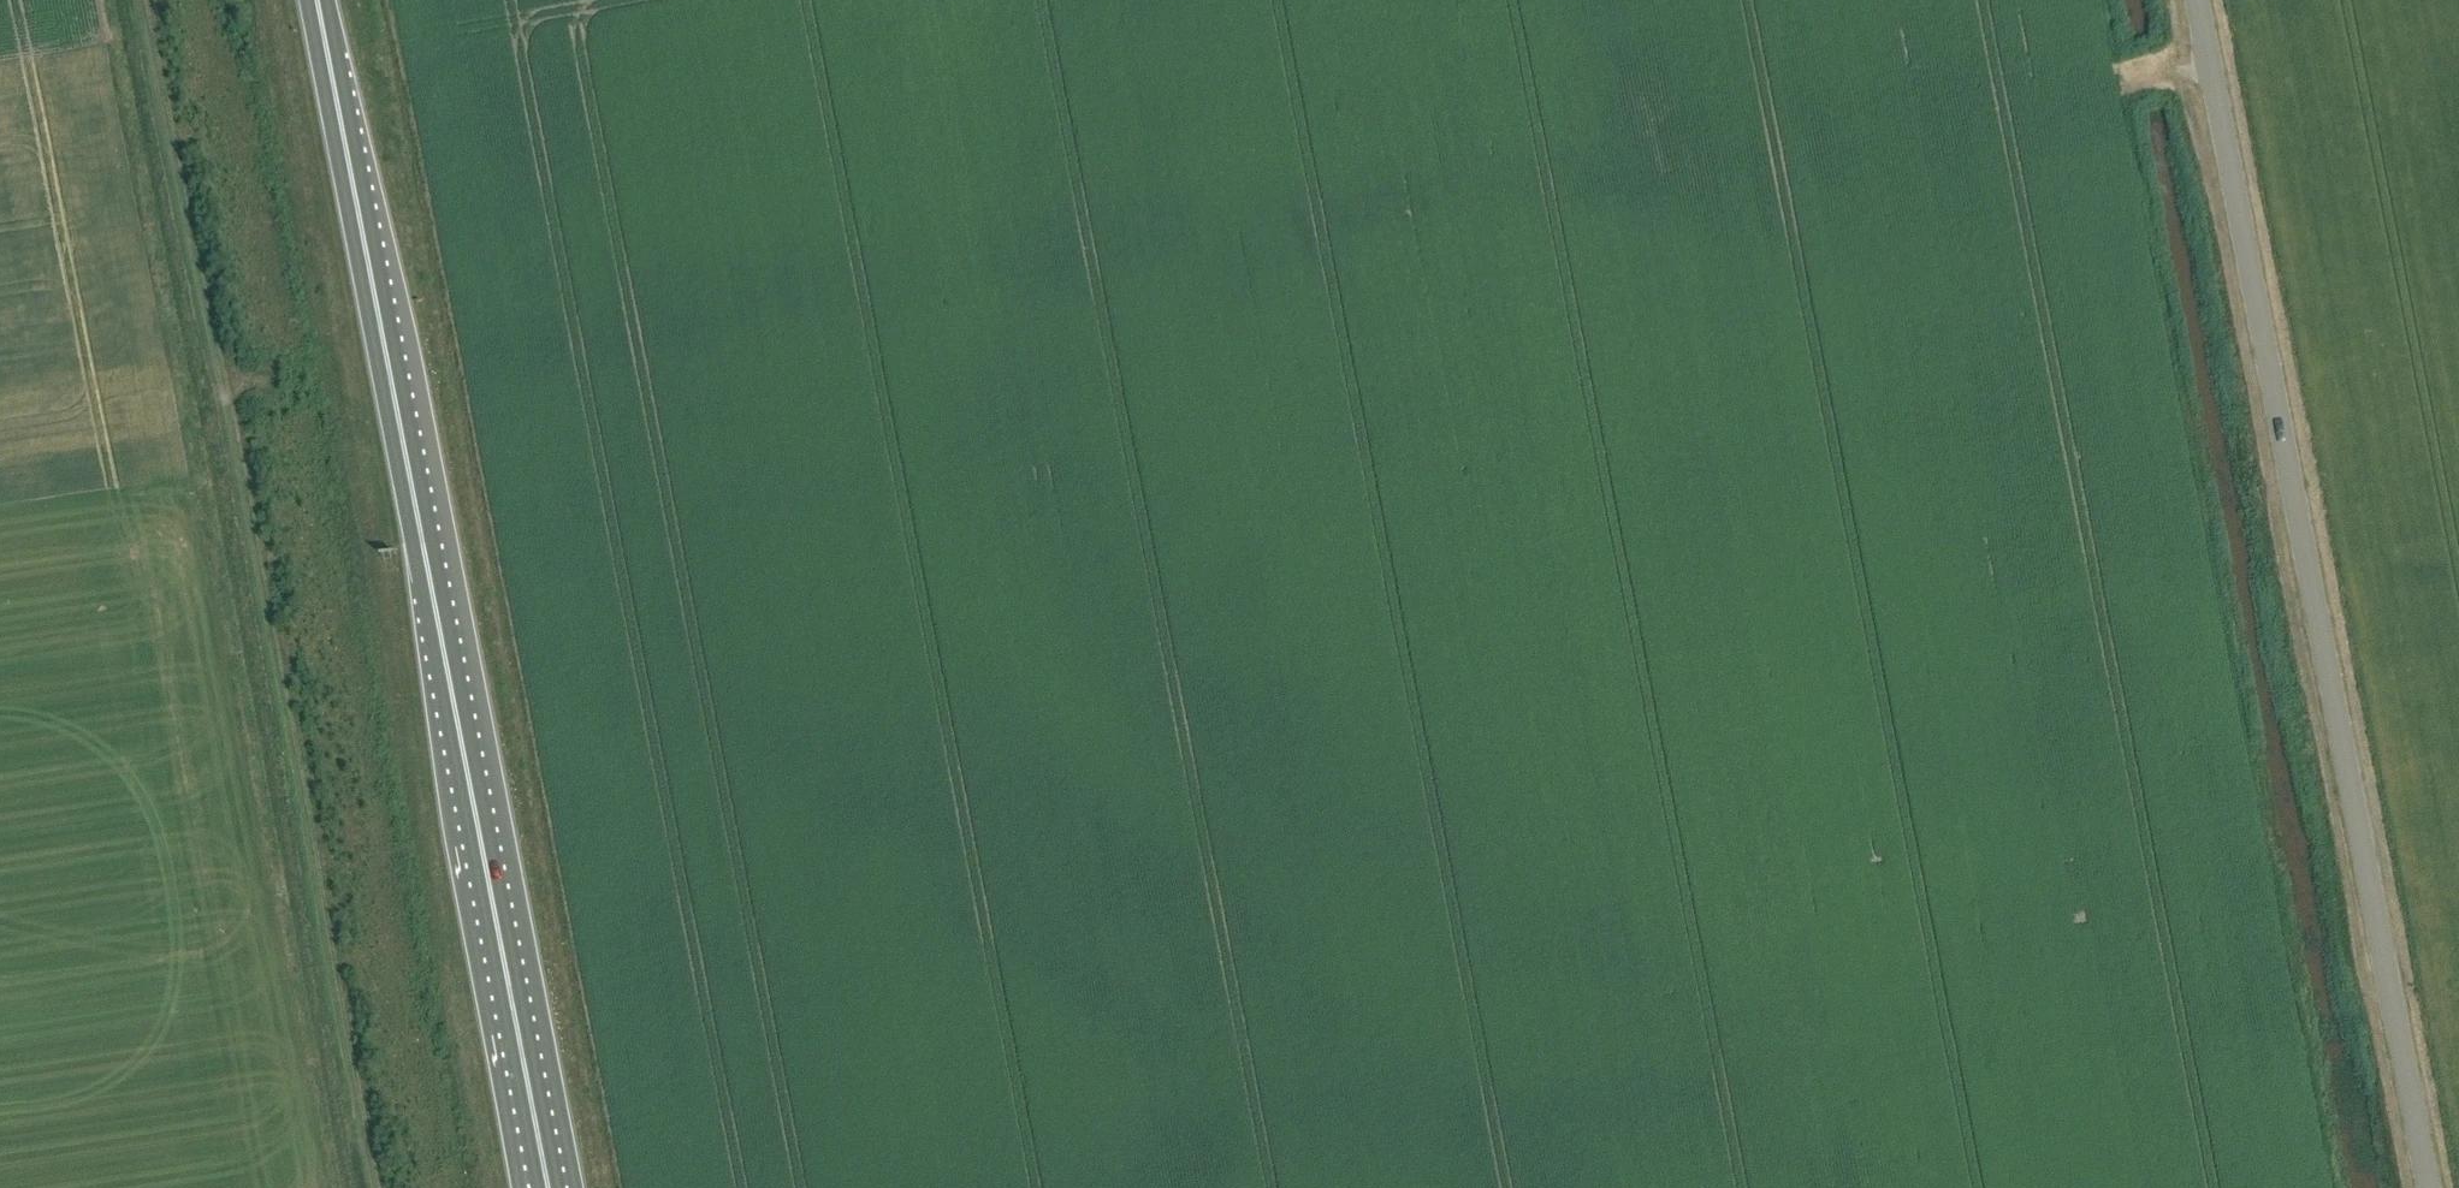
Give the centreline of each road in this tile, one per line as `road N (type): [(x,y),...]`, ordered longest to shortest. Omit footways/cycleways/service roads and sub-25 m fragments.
road 1 (trunk): [(549,1187),(318,0)]
road 2 (unclassified): [(2429,1187),(2199,0)]

